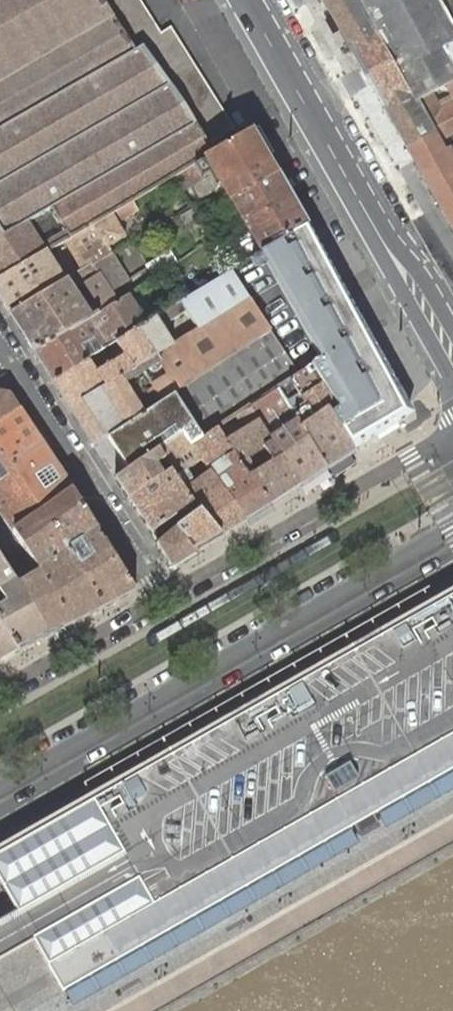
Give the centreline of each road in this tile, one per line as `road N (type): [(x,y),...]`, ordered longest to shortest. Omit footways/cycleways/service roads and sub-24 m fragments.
road 1 (secondary): [(0,811),(452,552)]
road 2 (secondary): [(452,529),(0,787)]
road 3 (tertiary): [(247,0),(452,353)]
road 4 (residential): [(452,435),(165,598)]
road 5 (residential): [(7,349),(165,598)]
road 6 (residential): [(76,649),(0,535)]

